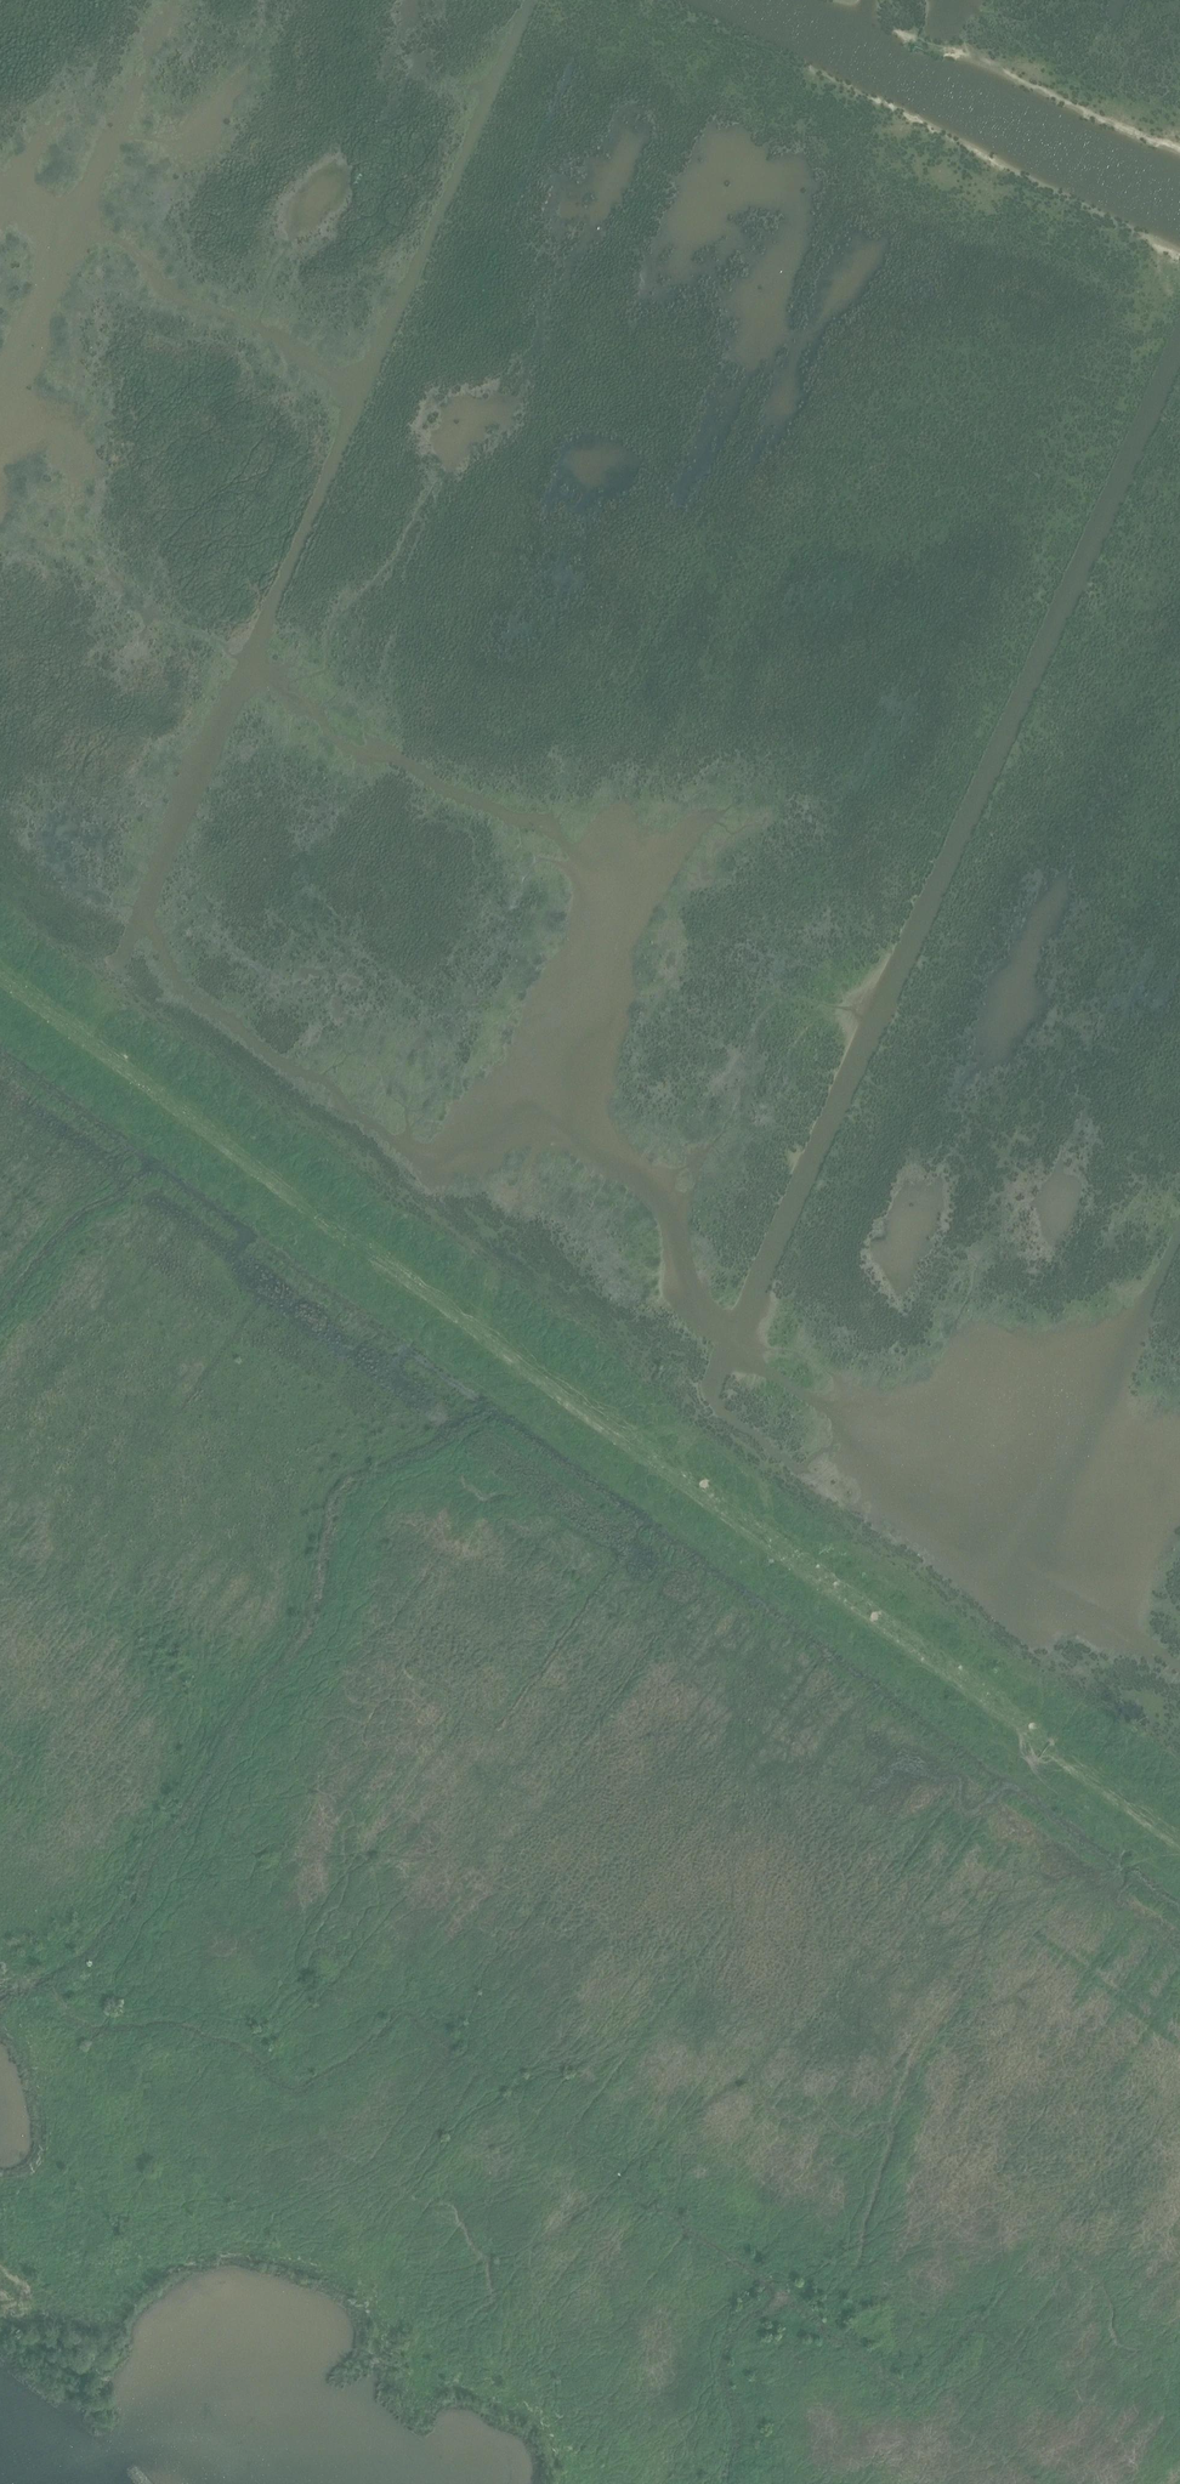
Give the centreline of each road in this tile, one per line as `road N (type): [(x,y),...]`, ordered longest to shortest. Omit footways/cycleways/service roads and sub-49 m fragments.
road 1 (track): [(0,982),(1179,1847)]

